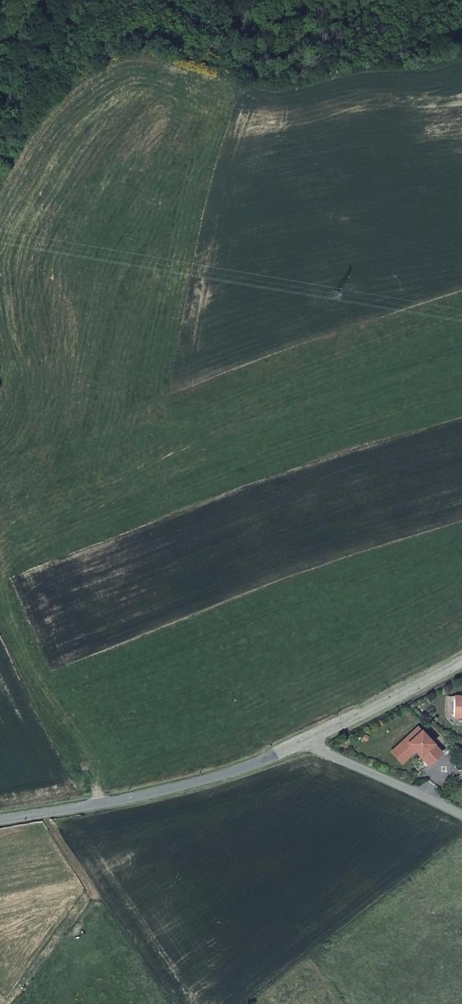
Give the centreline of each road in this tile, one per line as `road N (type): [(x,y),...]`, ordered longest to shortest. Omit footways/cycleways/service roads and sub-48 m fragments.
road 1 (residential): [(315,740),(194,783),(0,820)]
road 2 (residential): [(461,816),(327,753),(315,740)]
road 3 (residential): [(461,663),(315,740)]

